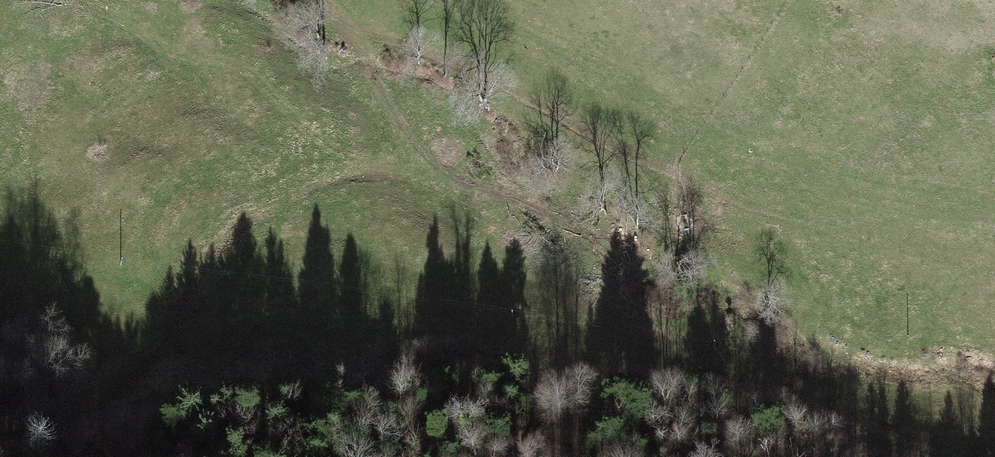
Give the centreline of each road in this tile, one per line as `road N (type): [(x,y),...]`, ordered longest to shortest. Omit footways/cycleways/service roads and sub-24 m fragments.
road 1 (track): [(339,17),(380,57),(405,163),(250,208),(207,254),(141,362),(95,395),(0,422)]
road 2 (track): [(405,163),(547,269),(735,378),(892,414)]
road 3 (track): [(339,17),(597,124),(658,167)]
road 4 (track): [(863,235),(681,181),(658,167)]

